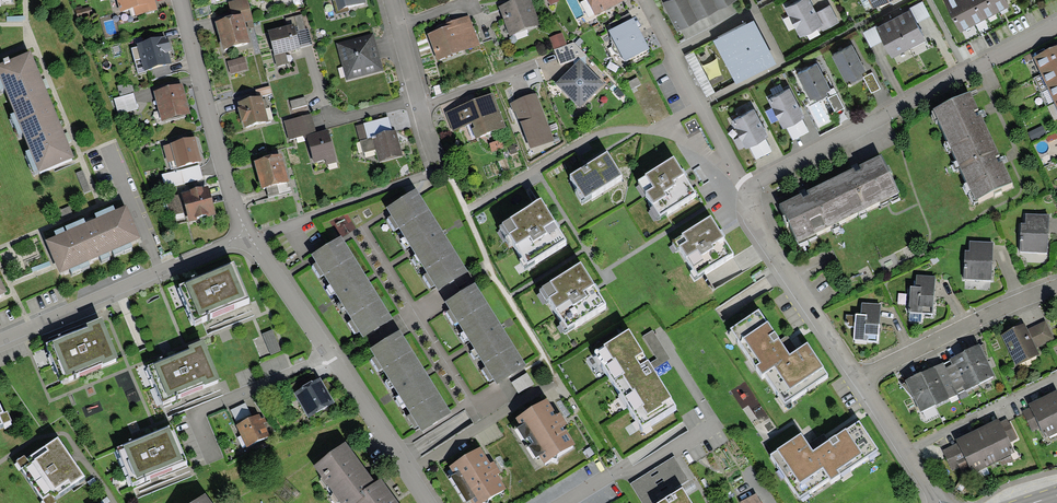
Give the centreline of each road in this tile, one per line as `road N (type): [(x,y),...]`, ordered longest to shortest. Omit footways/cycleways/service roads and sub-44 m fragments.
road 1 (residential): [(751,191),(803,156),(1056,24)]
road 2 (residential): [(426,502),(331,354),(244,239)]
road 3 (residential): [(466,209),(614,131),(681,138),(741,181)]
road 4 (residential): [(244,239),(0,339)]
road 5 (residential): [(244,239),(179,0)]
road 6 (residential): [(858,376),(746,201),(751,191)]
road 7 (residential): [(858,376),(1056,288)]
road 8 (residential): [(565,502),(622,468),(635,474),(716,423)]
road 9 (residential): [(434,161),(390,0)]
road 10 (residential): [(940,502),(858,376)]
road 11 (residential): [(672,51),(741,181)]

